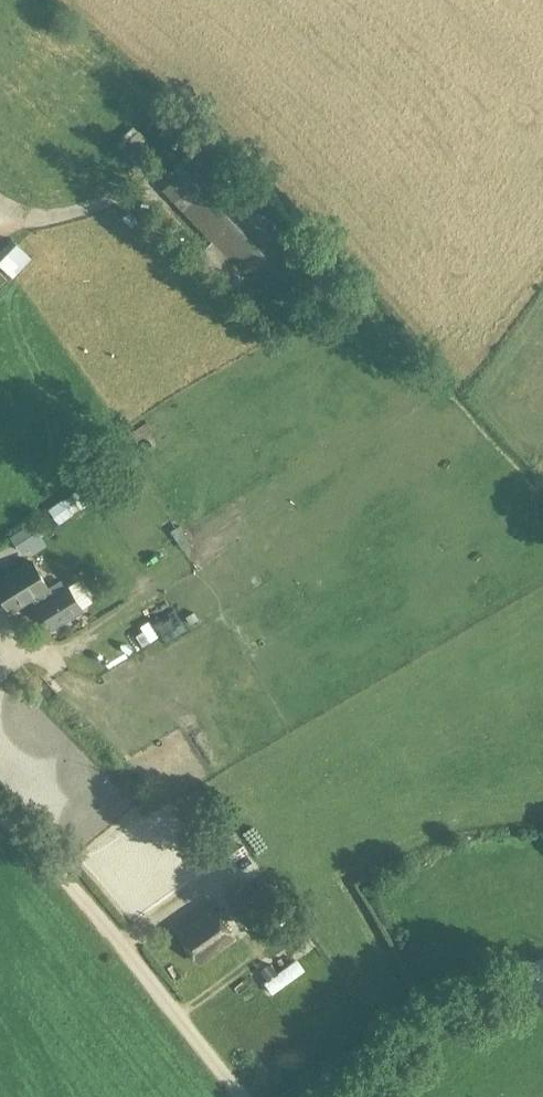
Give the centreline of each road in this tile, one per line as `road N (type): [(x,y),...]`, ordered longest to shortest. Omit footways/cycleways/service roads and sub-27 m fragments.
road 1 (track): [(236,1096),(50,866),(0,818)]

